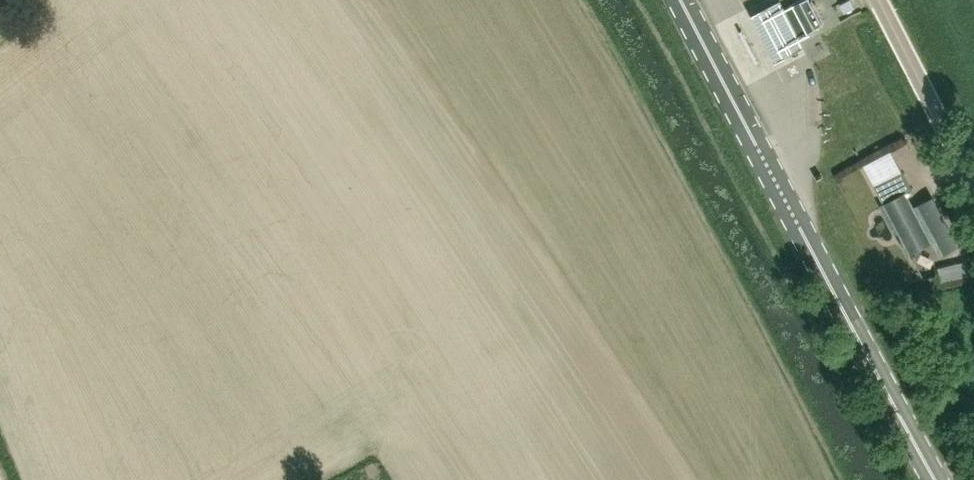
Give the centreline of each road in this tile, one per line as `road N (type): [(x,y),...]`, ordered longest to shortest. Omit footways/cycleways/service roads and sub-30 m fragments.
road 1 (primary): [(933,479),(678,0)]
road 2 (unclassified): [(973,195),(877,0)]

